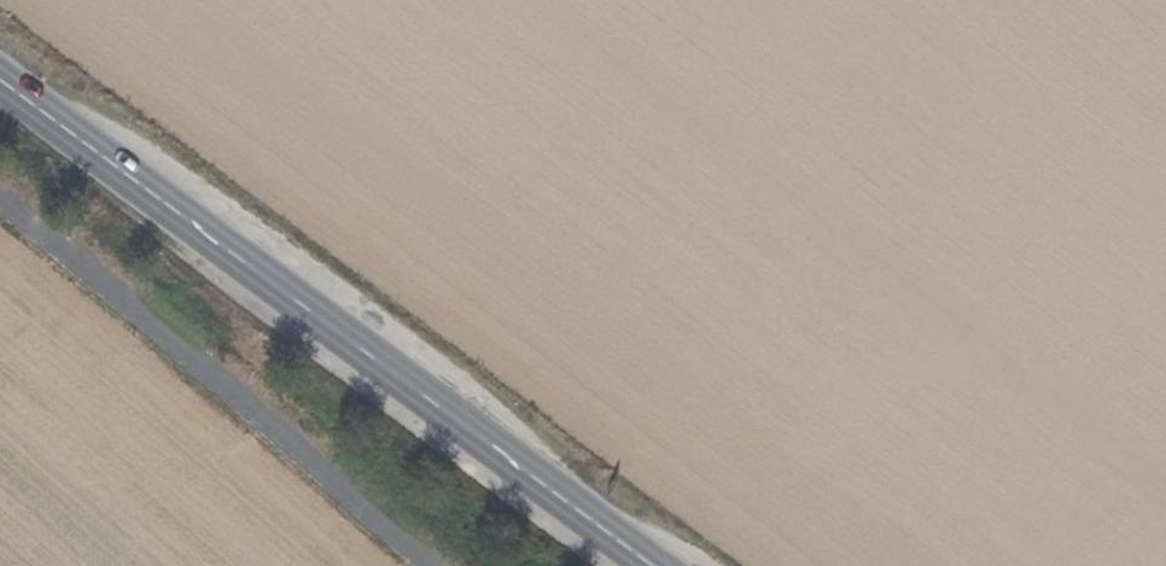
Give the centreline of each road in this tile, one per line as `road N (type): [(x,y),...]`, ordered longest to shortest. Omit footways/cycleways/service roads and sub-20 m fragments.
road 1 (secondary): [(656,565),(0,80)]

